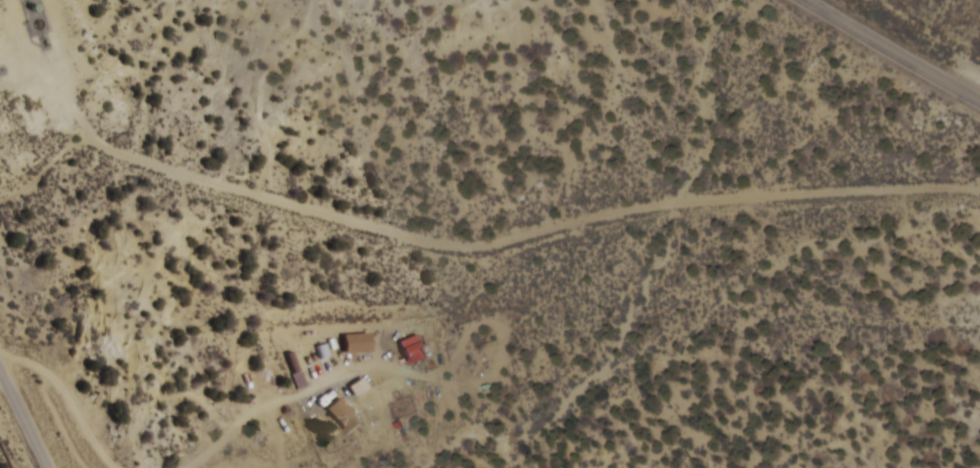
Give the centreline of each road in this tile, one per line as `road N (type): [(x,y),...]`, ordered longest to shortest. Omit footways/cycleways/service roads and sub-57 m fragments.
road 1 (primary): [(979,95),(820,0)]
road 2 (tertiary): [(0,356),(56,467)]

